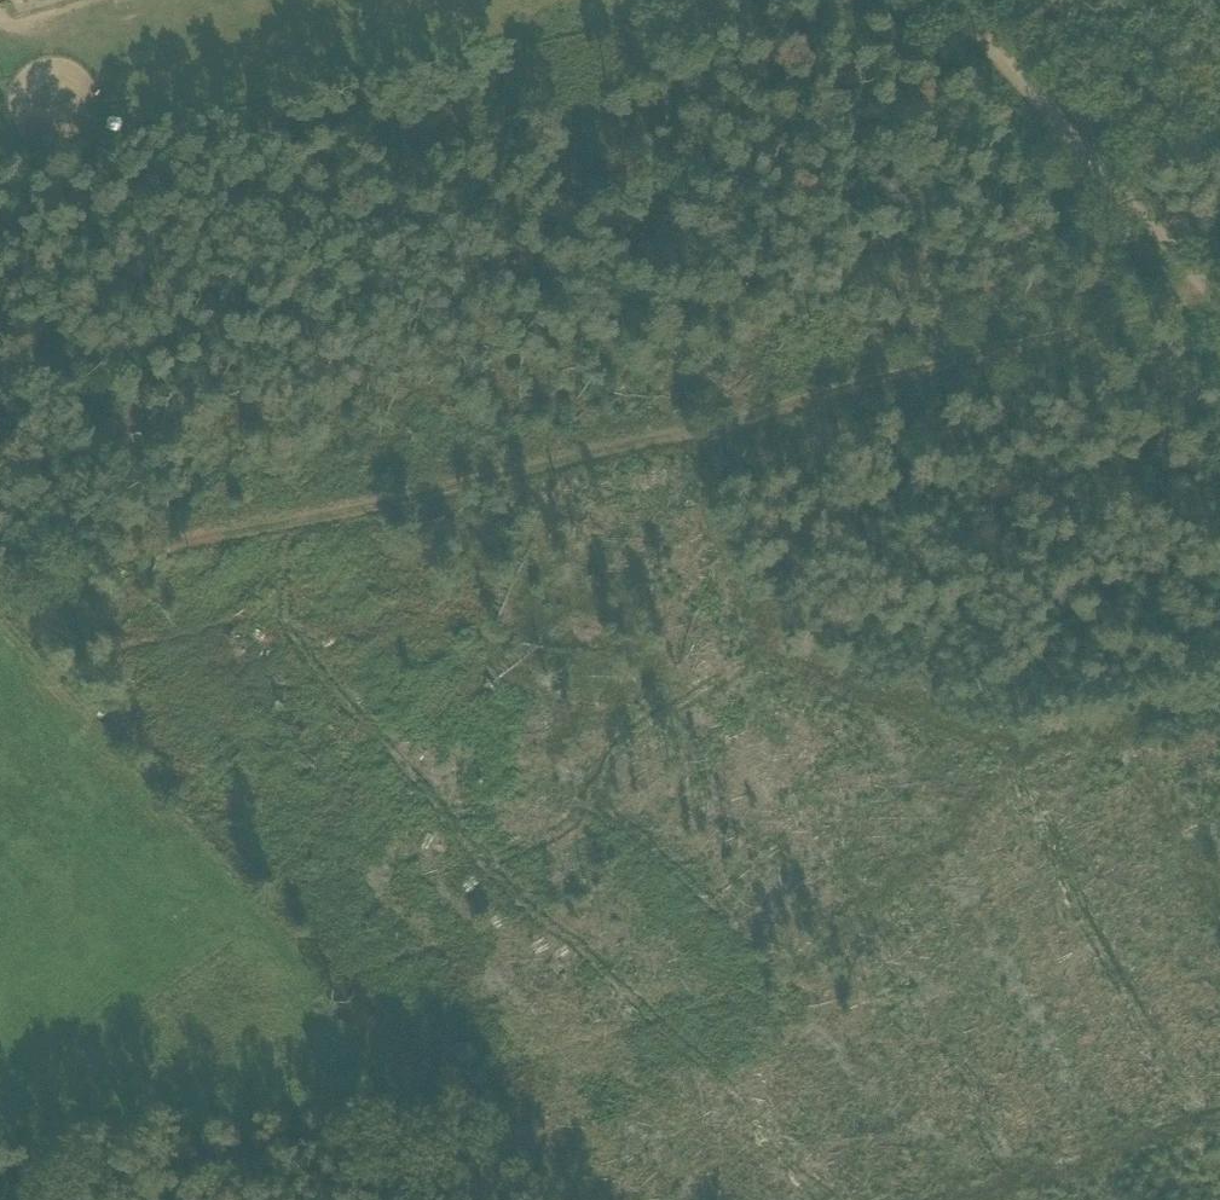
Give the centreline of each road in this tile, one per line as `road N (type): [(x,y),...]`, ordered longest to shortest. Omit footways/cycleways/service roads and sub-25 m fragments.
road 1 (track): [(1219,297),(479,491),(0,589)]
road 2 (track): [(951,0),(1219,299)]

